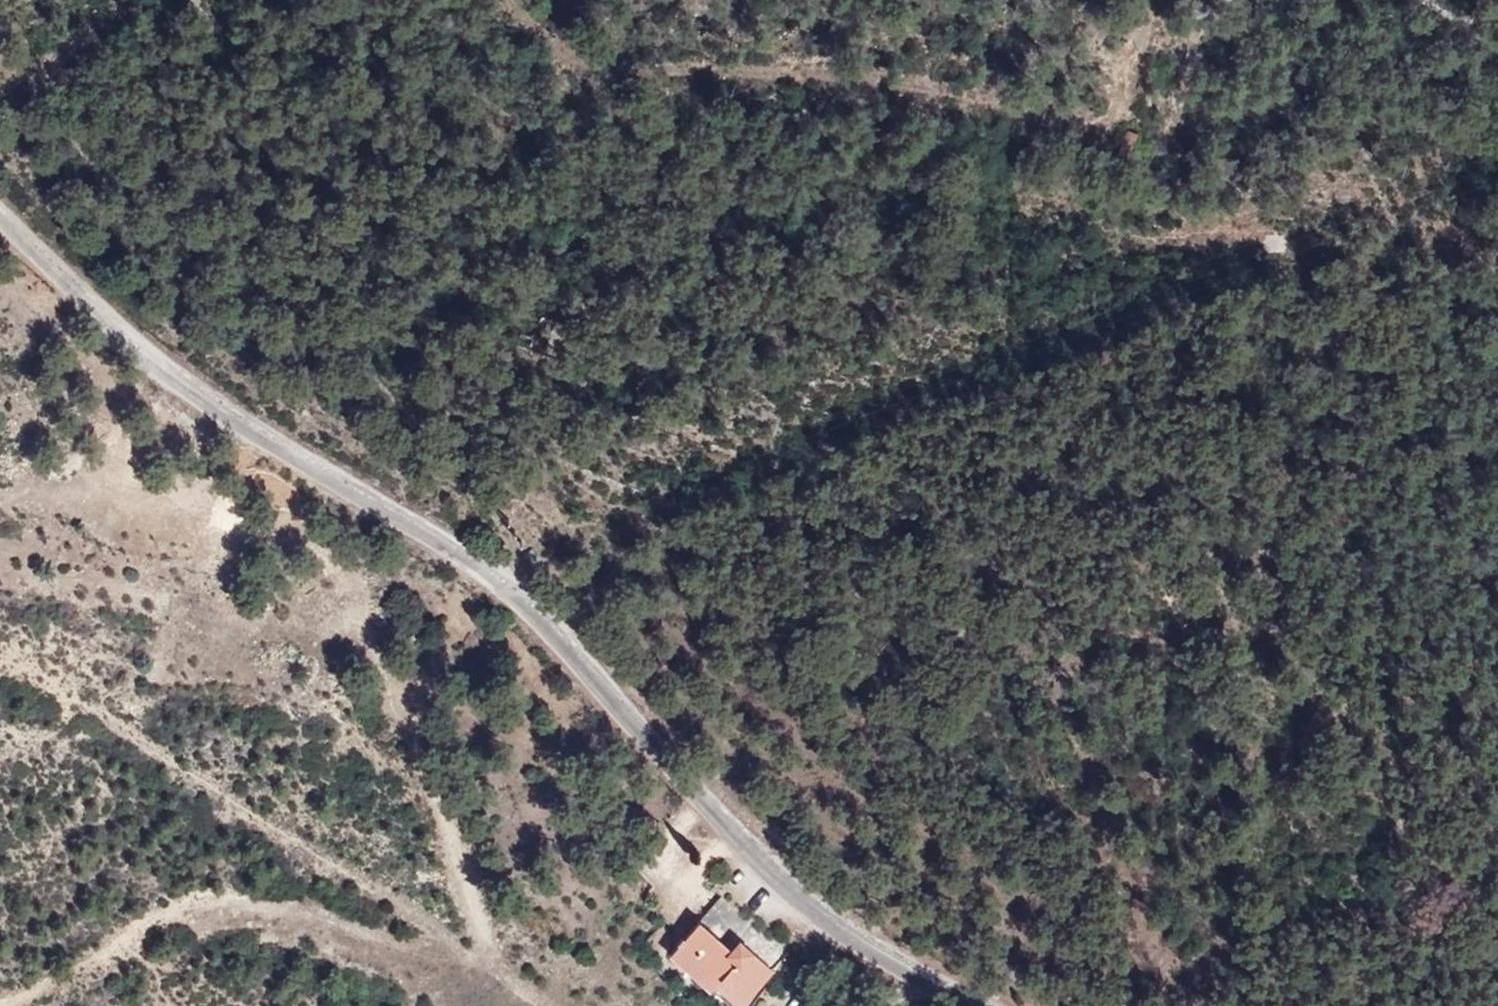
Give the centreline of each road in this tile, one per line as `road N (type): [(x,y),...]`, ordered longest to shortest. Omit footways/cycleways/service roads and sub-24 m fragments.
road 1 (unclassified): [(967,1005),(797,903),(528,613),(112,295),(0,191)]

